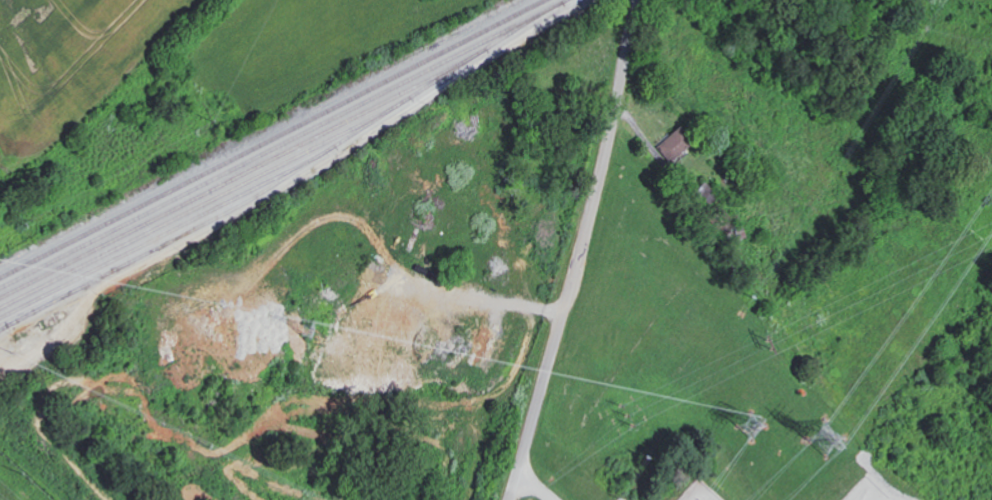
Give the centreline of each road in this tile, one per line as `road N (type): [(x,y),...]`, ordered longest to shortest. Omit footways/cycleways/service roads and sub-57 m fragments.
road 1 (residential): [(509,499),(589,229),(636,0)]

